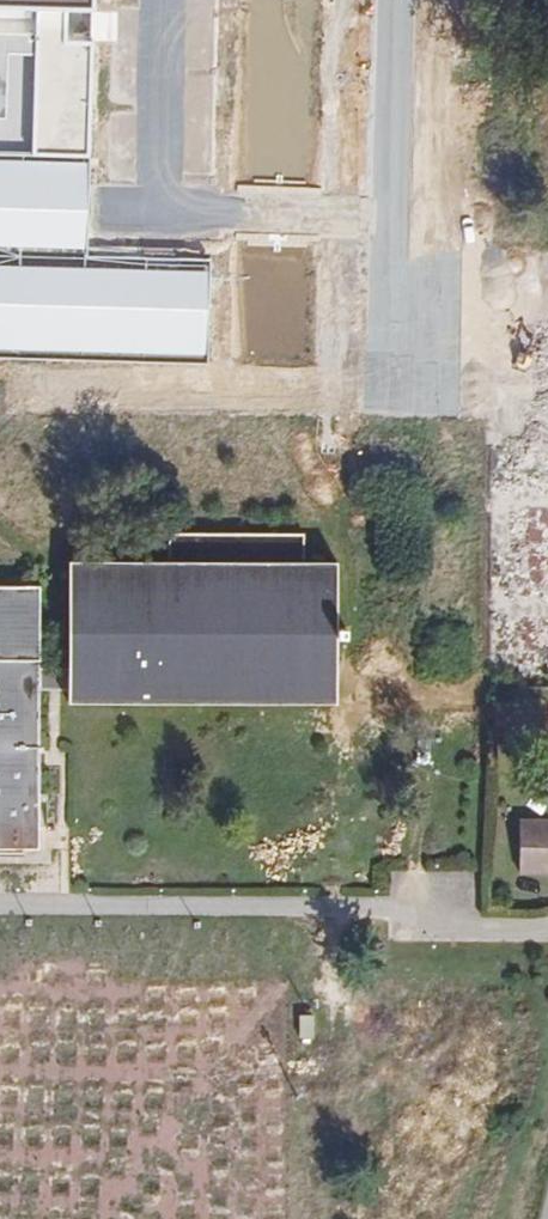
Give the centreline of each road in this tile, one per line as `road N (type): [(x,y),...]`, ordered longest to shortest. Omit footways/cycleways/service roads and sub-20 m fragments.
road 1 (residential): [(387,377),(394,0)]

